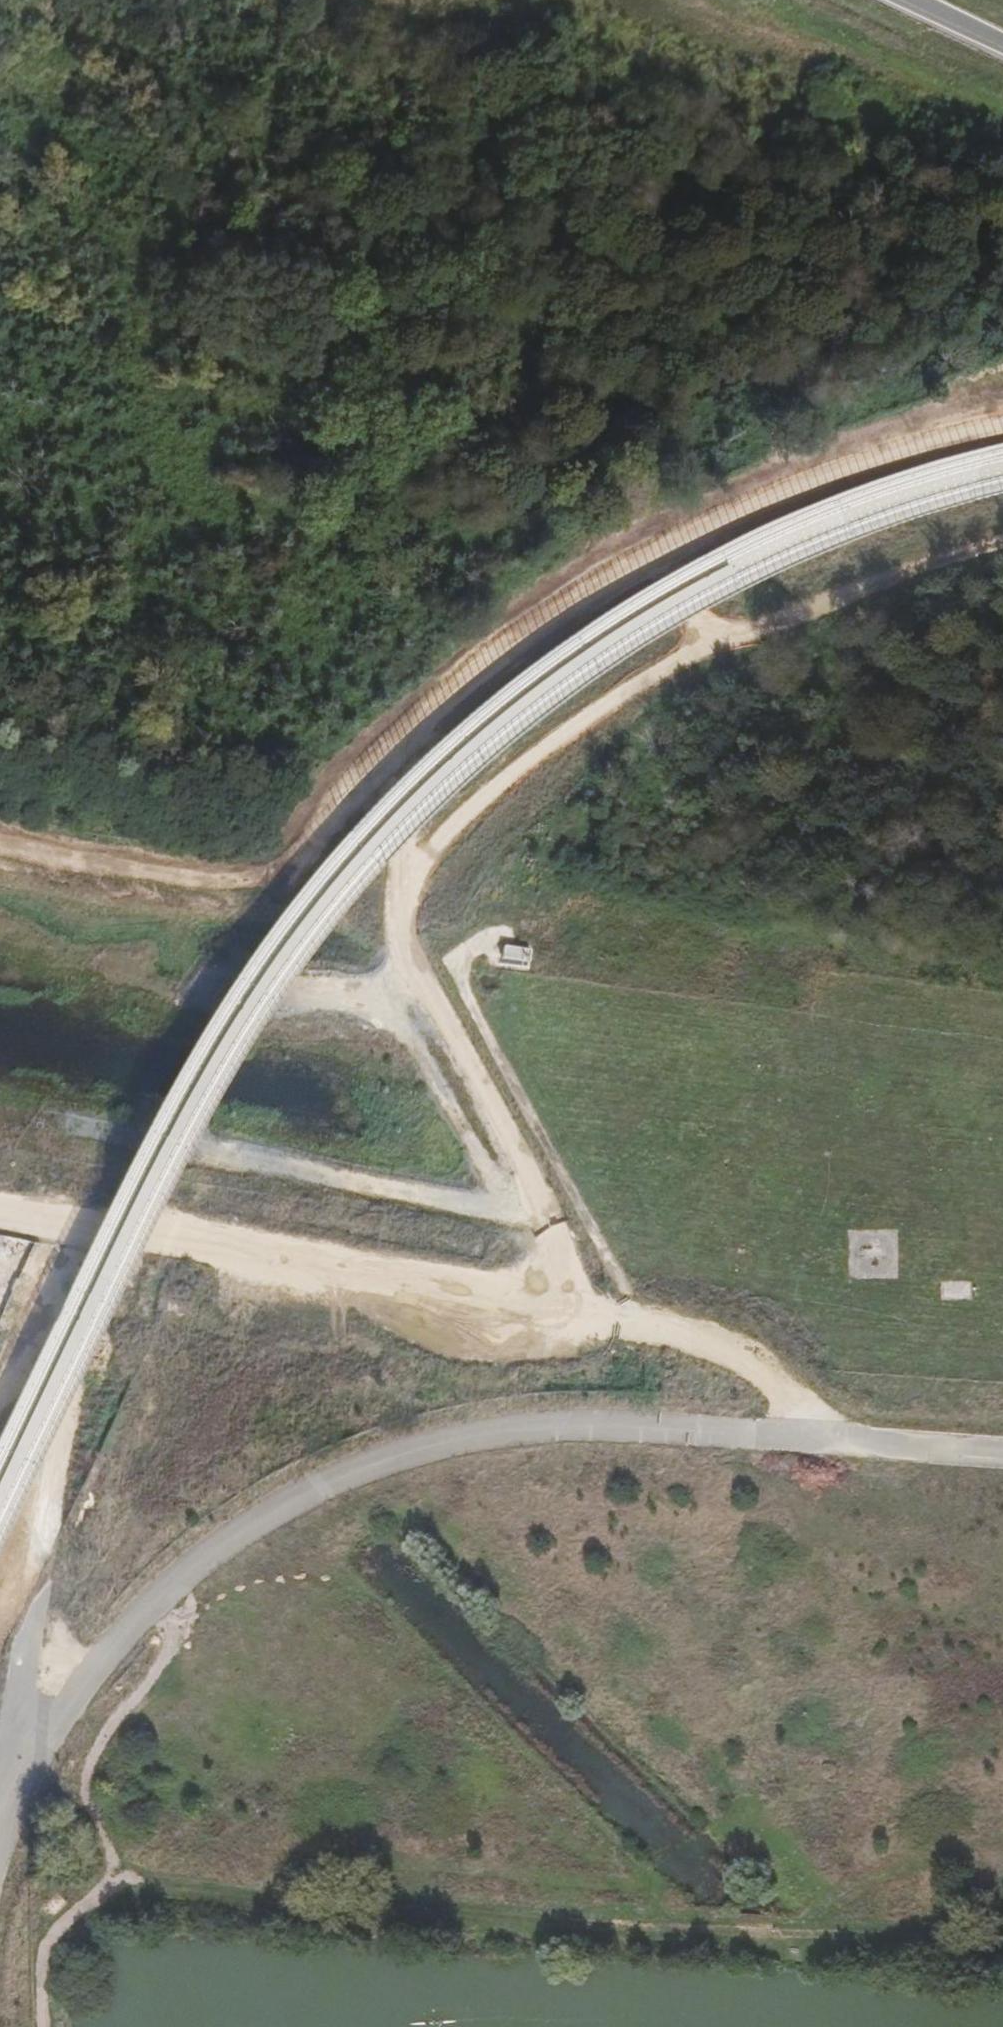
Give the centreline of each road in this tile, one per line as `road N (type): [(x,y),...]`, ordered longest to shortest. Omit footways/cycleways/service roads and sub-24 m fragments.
road 1 (track): [(821,1433),(774,1373),(668,1336),(351,1272),(82,1232)]
road 2 (track): [(489,938),(463,948),(468,986),(653,1333)]
road 3 (primary): [(892,0),(1002,54)]

